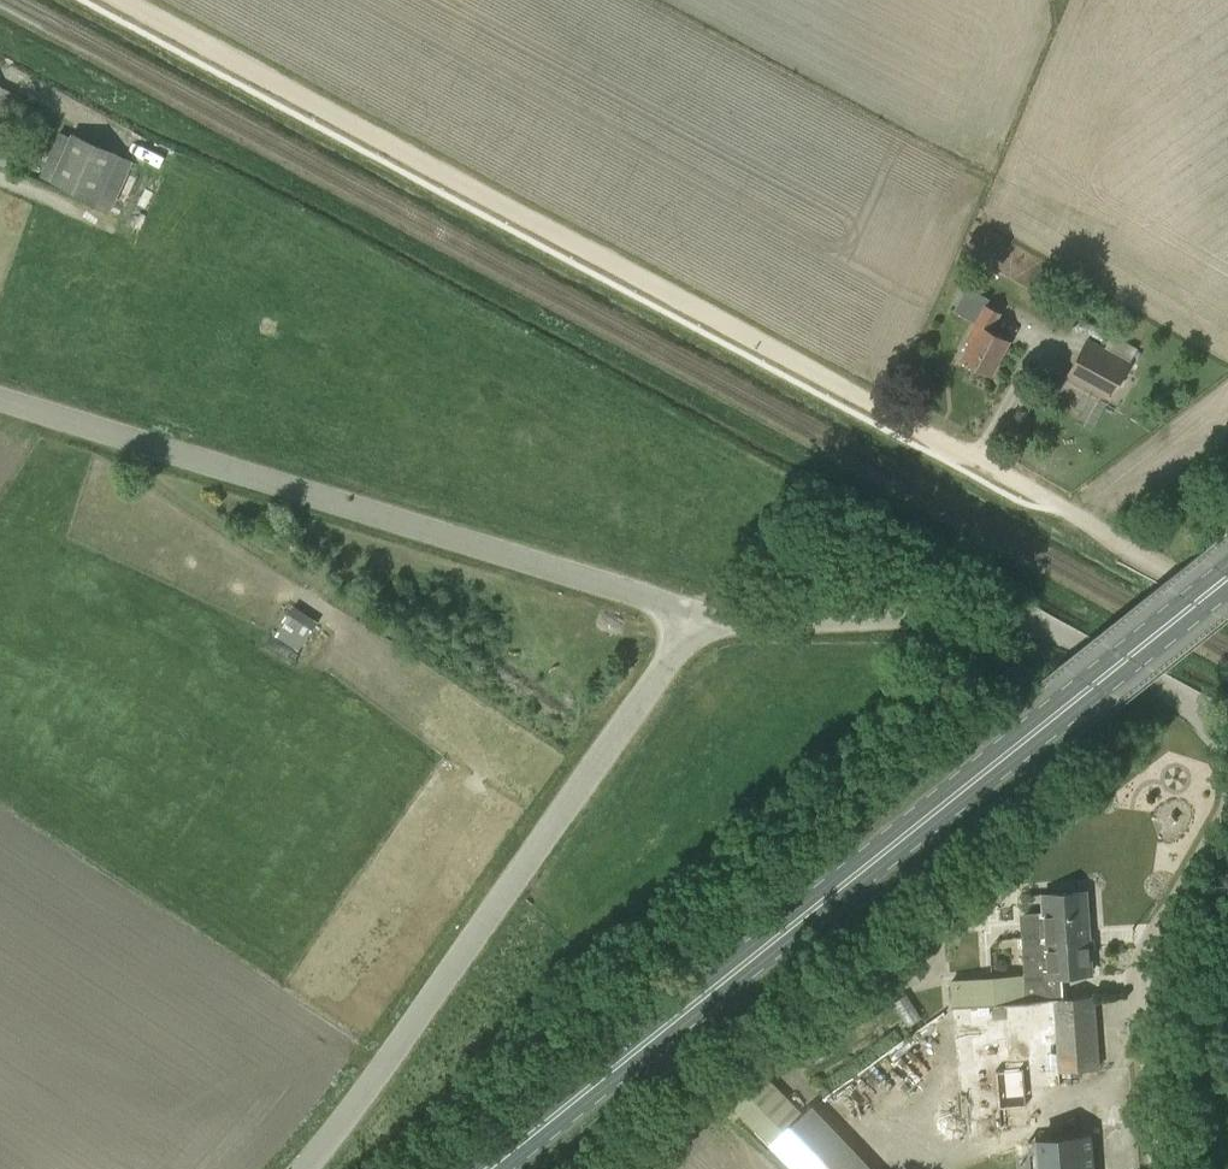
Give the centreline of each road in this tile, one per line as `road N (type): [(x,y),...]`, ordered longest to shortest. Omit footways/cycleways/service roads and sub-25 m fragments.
road 1 (track): [(116,0),(1062,509)]
road 2 (primary): [(482,1168),(1227,576)]
road 3 (unclassified): [(703,619),(0,401)]
road 4 (unclassified): [(308,1168),(703,619)]
road 5 (unclassified): [(1227,749),(1201,713),(1041,621),(968,613),(703,619)]
road 6 (unclassified): [(1227,796),(1143,951),(1146,1049)]
road 7 (track): [(1062,509),(1227,605)]

